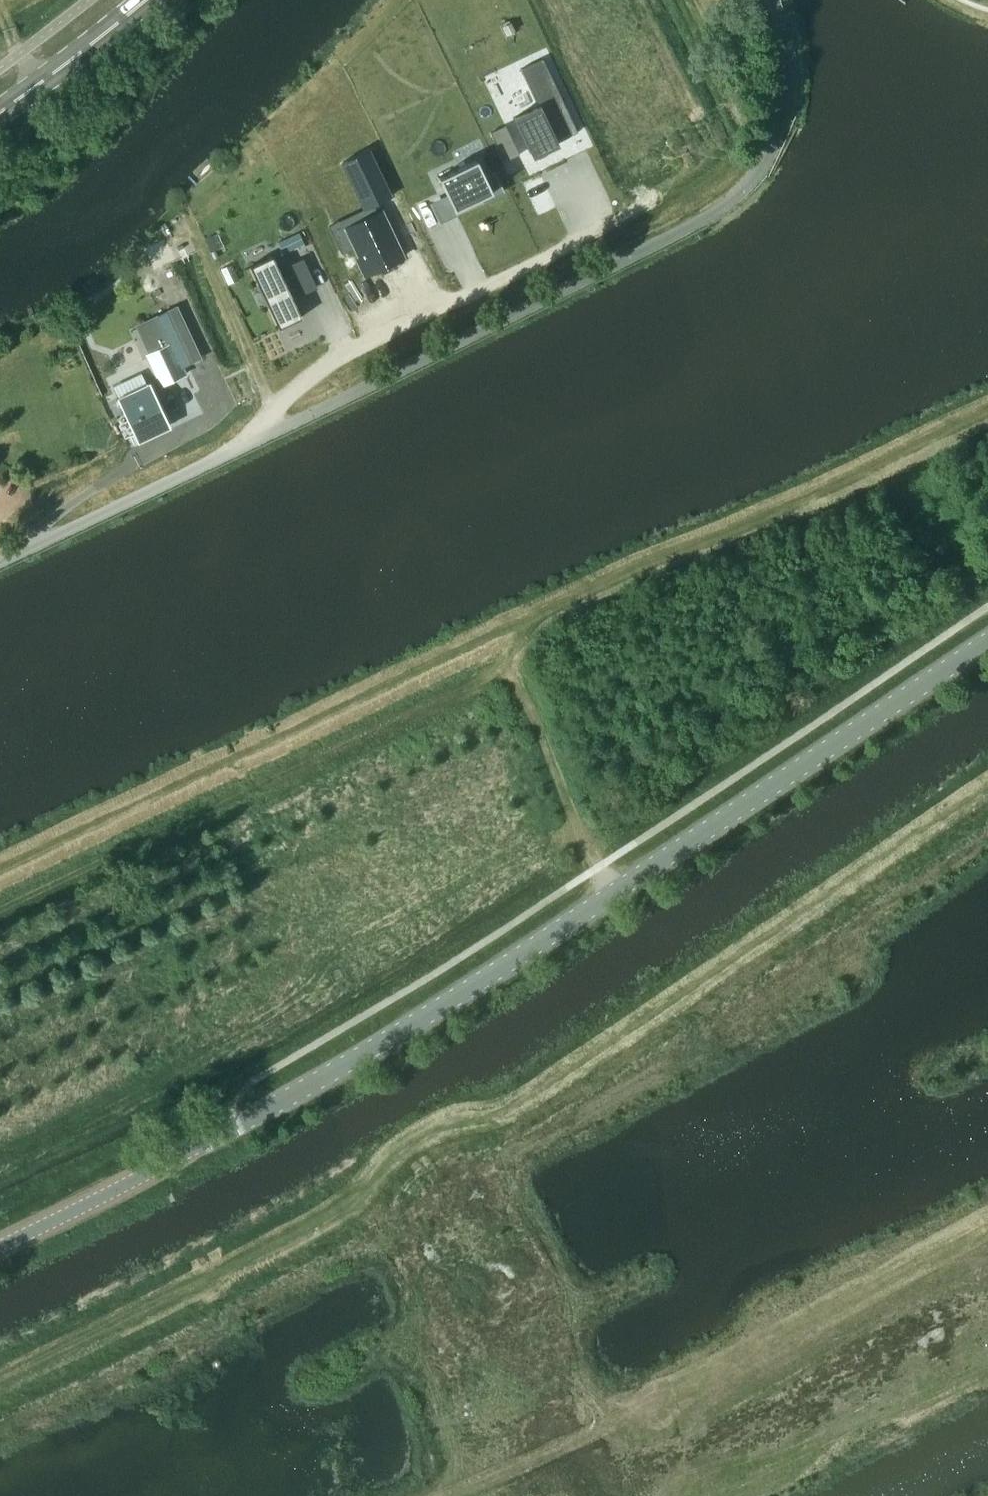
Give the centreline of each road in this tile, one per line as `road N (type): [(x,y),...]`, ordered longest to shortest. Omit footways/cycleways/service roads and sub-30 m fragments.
road 1 (tertiary): [(0,1238),(186,1148),(430,1011),(987,637)]
road 2 (residential): [(0,558),(715,211),(751,179),(786,110),(788,49),(771,0)]
road 3 (track): [(273,409),(182,203)]
road 4 (primary): [(0,112),(149,0)]

